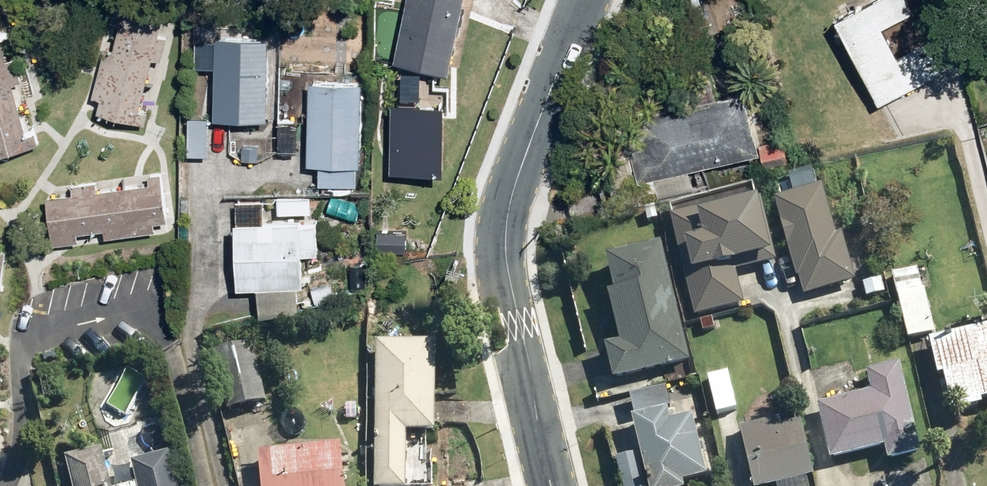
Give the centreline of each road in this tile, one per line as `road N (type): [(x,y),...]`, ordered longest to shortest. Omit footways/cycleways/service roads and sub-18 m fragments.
road 1 (residential): [(550,485),(510,275),(507,216),(585,0)]

